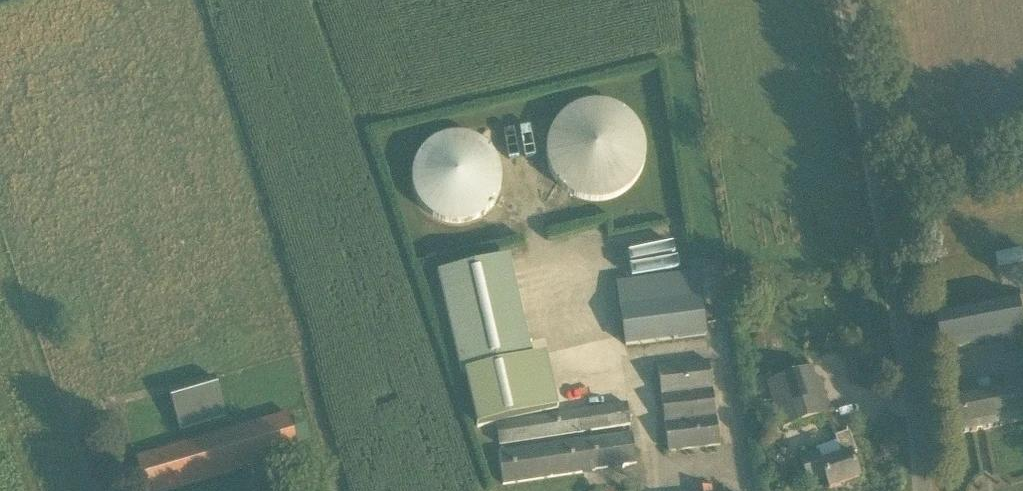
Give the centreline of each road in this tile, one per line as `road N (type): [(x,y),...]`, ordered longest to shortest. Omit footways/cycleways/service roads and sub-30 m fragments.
road 1 (unclassified): [(915,490),(836,0)]

